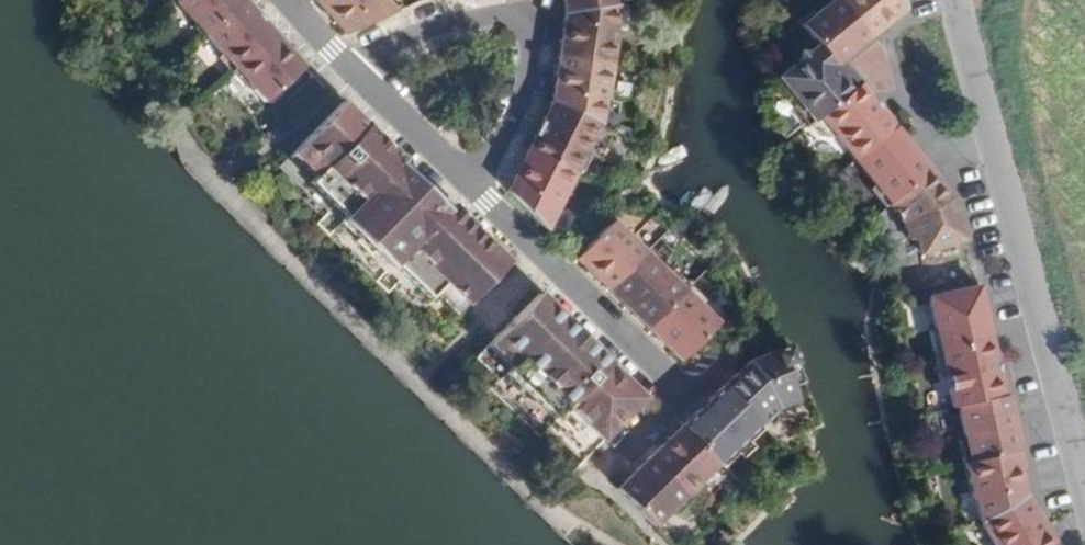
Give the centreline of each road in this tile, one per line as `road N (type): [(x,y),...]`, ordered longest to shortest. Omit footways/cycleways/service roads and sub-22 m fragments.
road 1 (residential): [(283,0),(469,196),(680,394),(623,456)]
road 2 (residential): [(1084,491),(955,0)]

